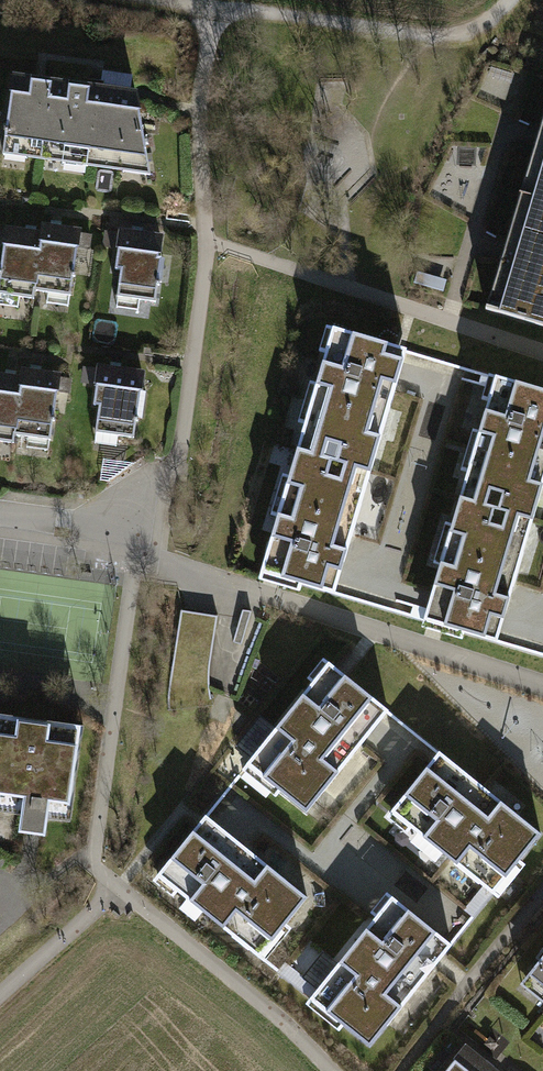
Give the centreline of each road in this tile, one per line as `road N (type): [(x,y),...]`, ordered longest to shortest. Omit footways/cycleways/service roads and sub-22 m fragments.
road 1 (track): [(509,0),(477,38),(149,0)]
road 2 (track): [(115,891),(97,861),(111,718),(153,535)]
road 3 (residential): [(153,535),(0,516)]
road 4 (track): [(0,993),(115,891)]

